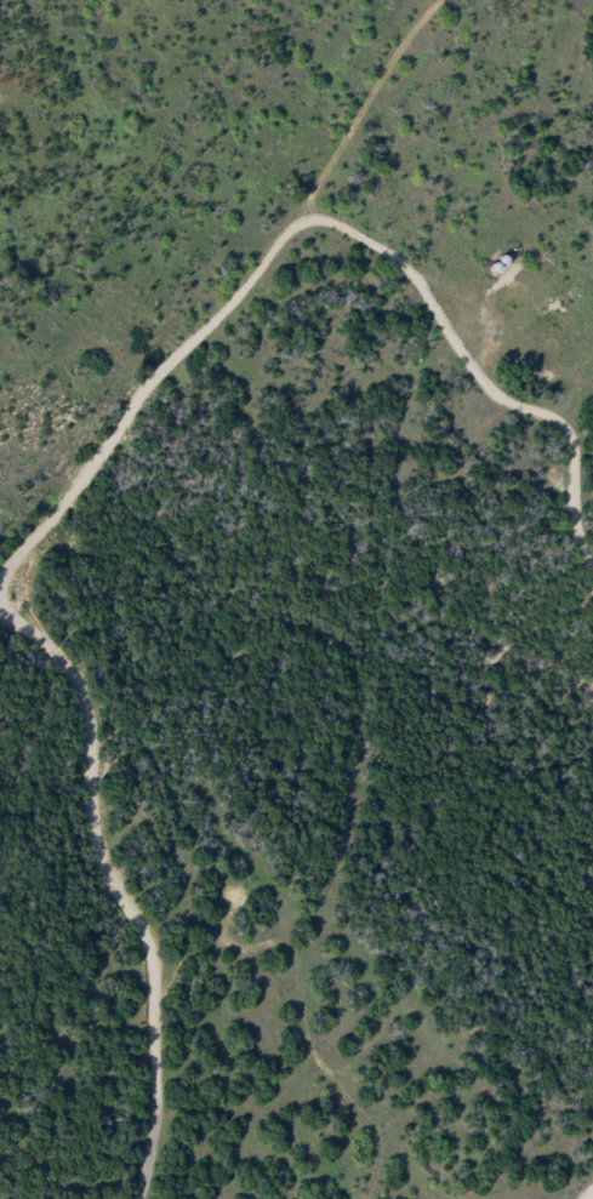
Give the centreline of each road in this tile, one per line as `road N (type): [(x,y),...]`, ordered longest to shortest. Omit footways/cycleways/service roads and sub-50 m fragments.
road 1 (residential): [(149,1198),(170,1113),(159,925),(120,863),(102,692),(91,658),(63,629),(23,606),(13,564),(51,508),(313,198)]
road 2 (residential): [(313,198),(403,240),(502,387),(569,410),(585,432),(592,520)]
road 3 (residential): [(313,198),(374,93),(449,0)]

